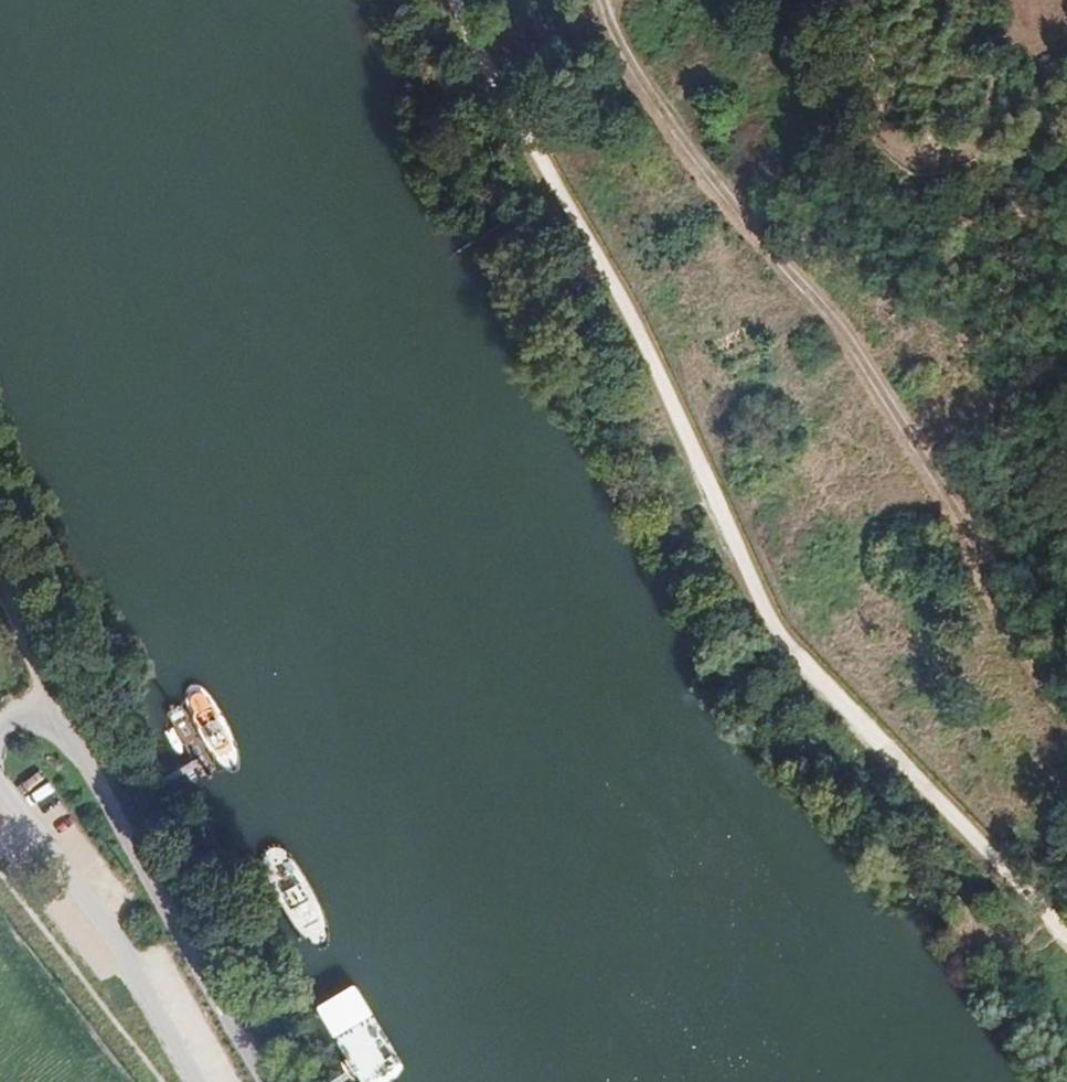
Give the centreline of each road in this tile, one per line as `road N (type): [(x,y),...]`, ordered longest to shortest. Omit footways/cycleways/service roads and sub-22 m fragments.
road 1 (track): [(610,0),(631,59),(687,147),(857,350),(1066,698)]
road 2 (residential): [(68,708),(277,1081)]

